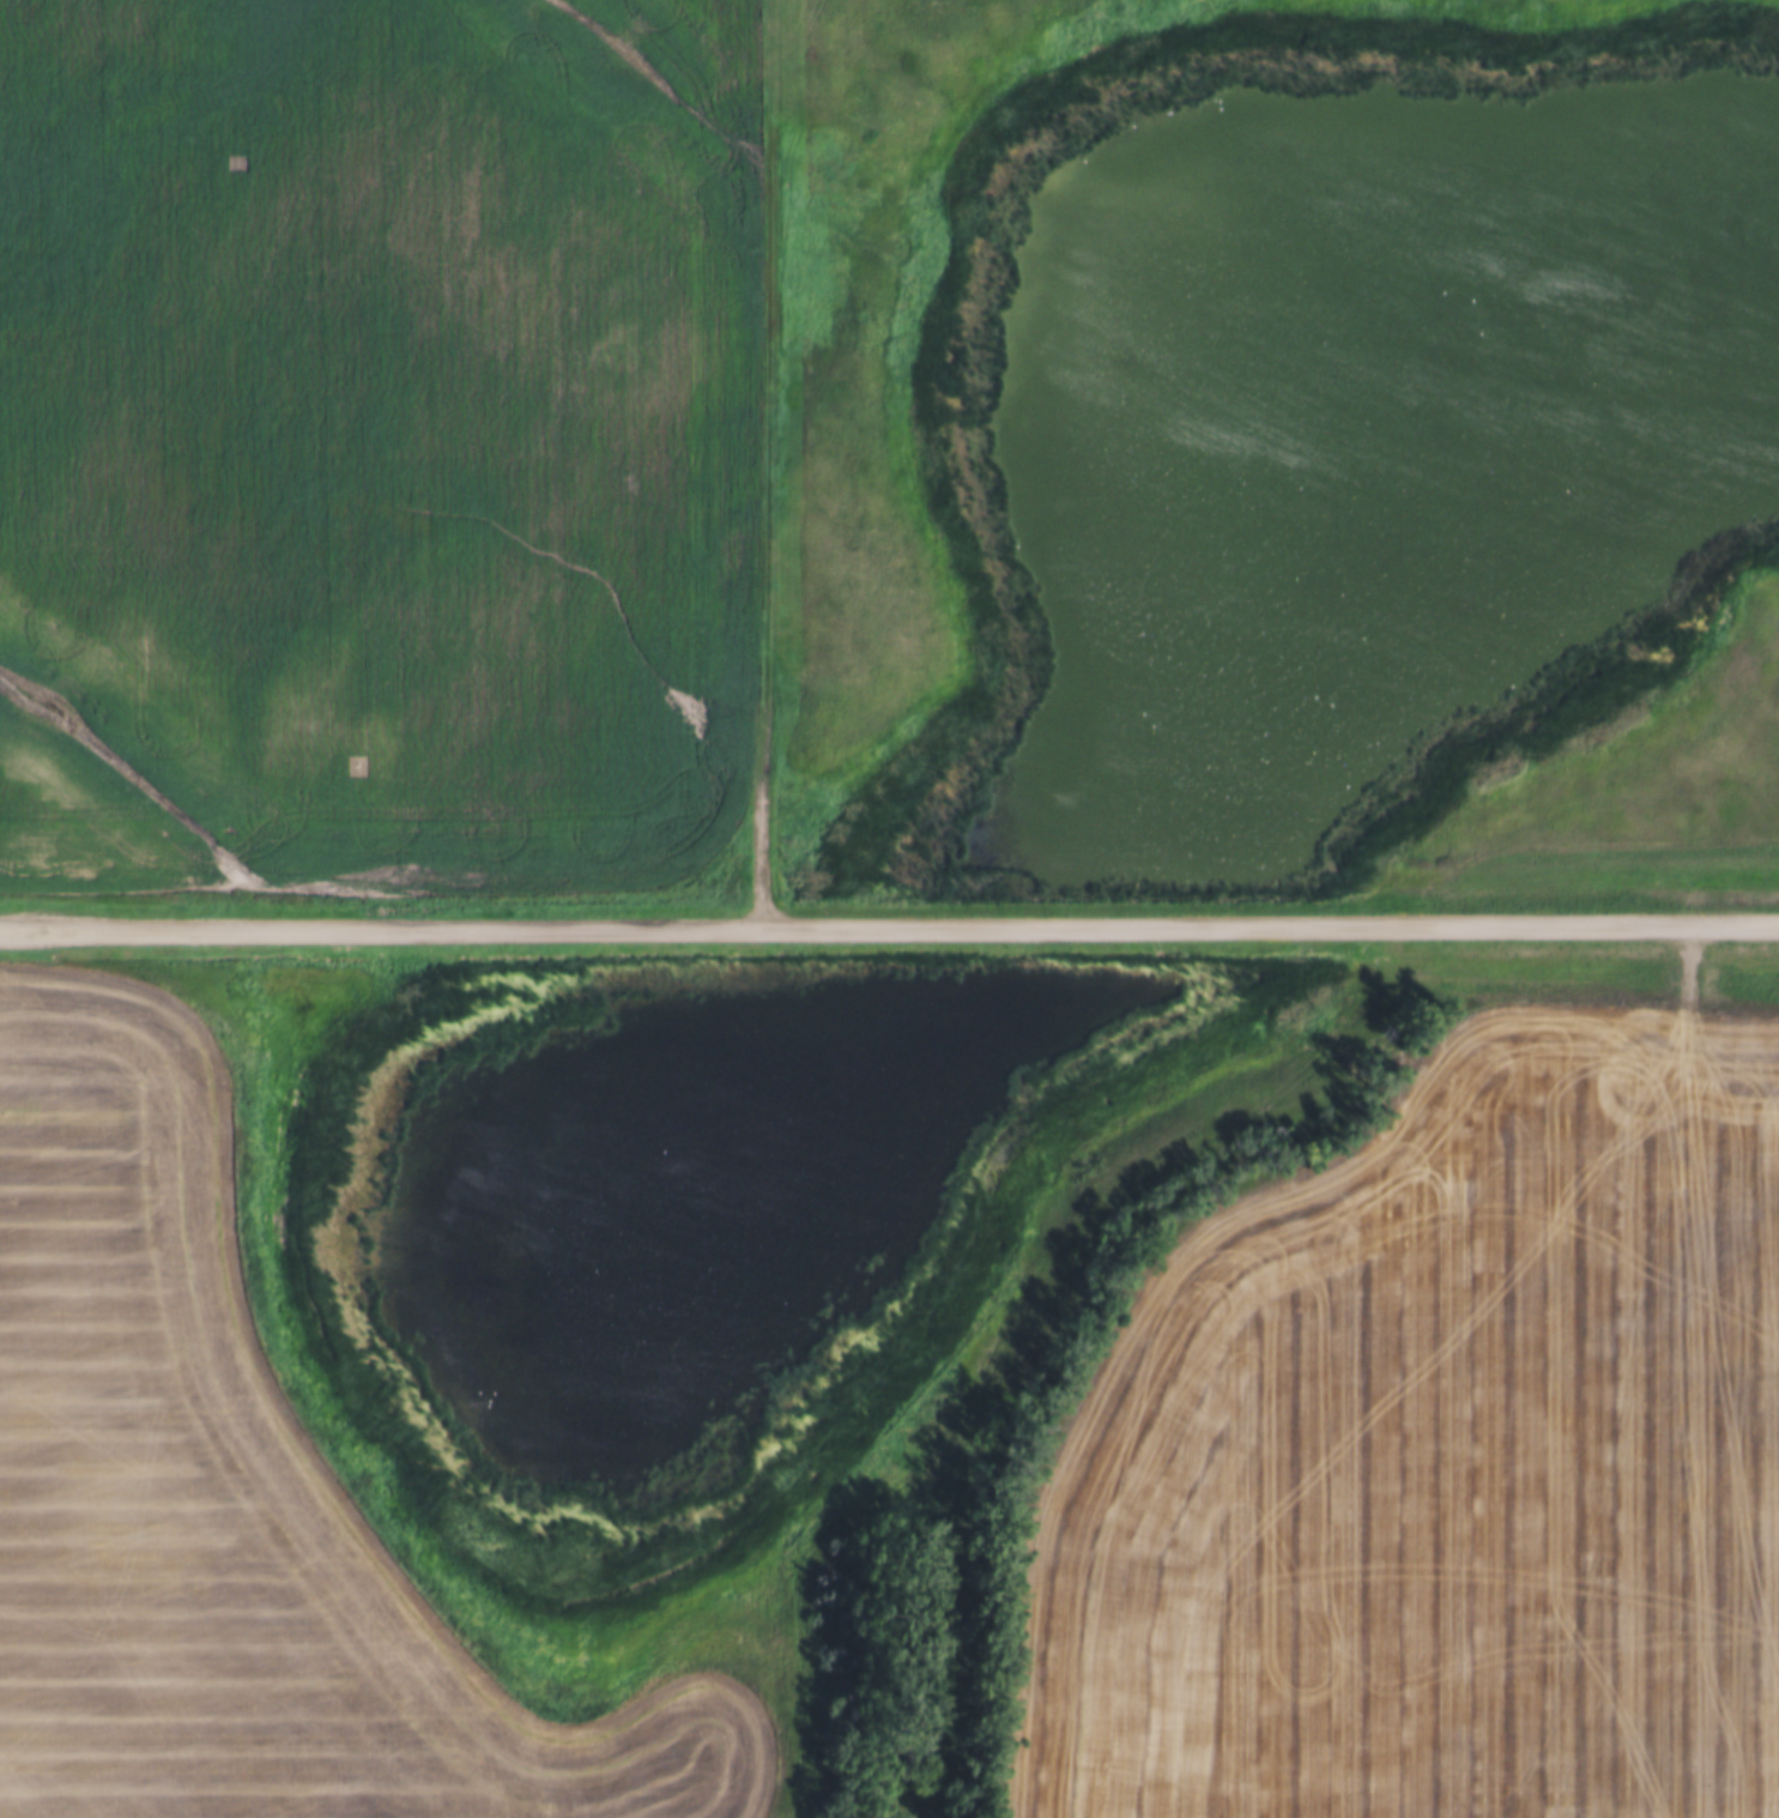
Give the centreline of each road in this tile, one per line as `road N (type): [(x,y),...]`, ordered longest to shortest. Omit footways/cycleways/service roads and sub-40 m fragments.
road 1 (residential): [(1778,919),(0,923)]
road 2 (track): [(766,922),(763,0)]

